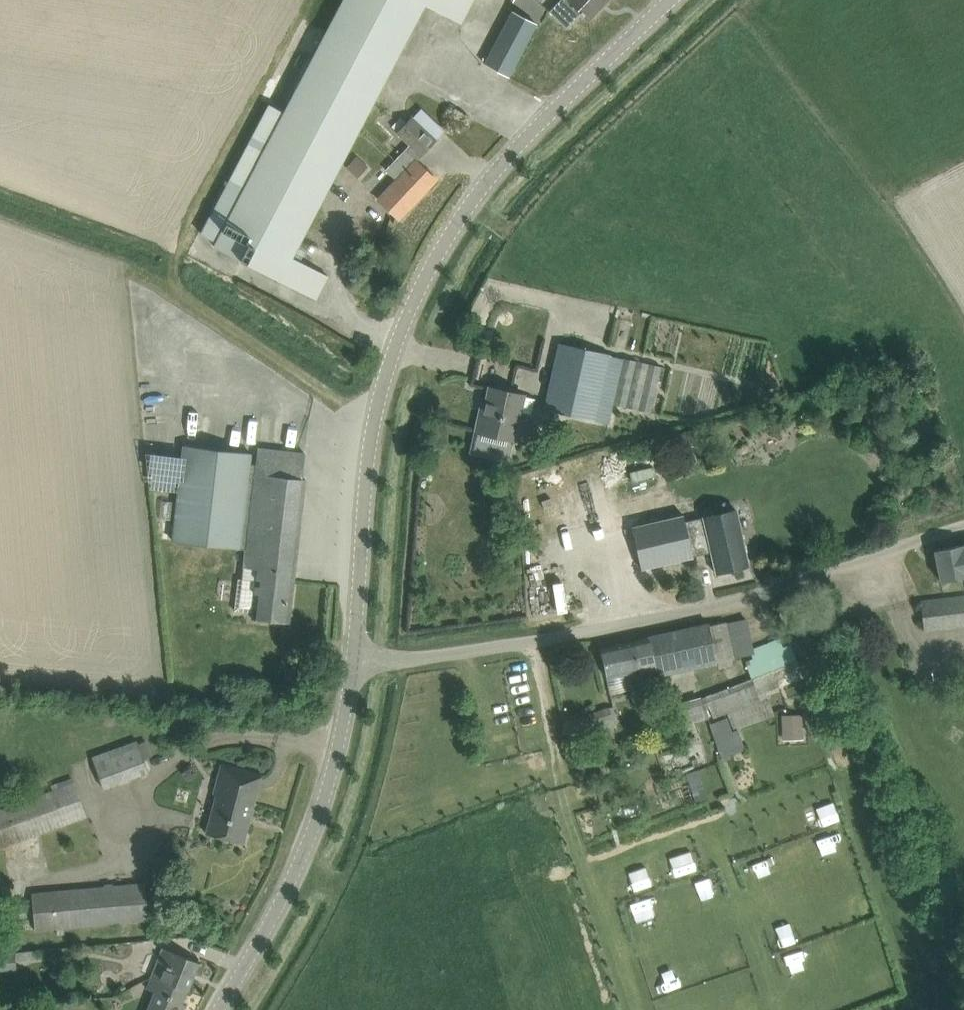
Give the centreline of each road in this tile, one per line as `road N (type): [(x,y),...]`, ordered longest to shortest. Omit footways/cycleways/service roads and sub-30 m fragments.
road 1 (tertiary): [(354,657),(370,441),(395,349),(433,262),(521,143),(669,0)]
road 2 (unclassified): [(354,657),(392,661),(648,621),(963,524)]
road 3 (tertiary): [(218,1009),(269,923),(333,775),(354,657)]

